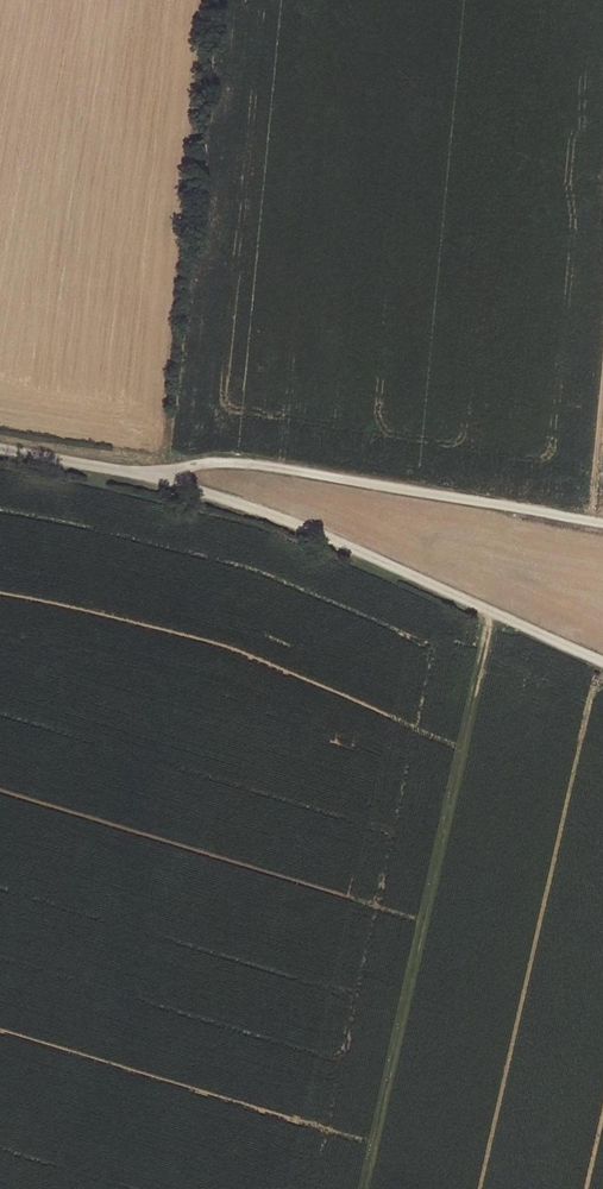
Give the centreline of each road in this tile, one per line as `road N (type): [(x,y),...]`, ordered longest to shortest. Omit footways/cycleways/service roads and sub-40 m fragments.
road 1 (track): [(362,1188),(491,618)]
road 2 (track): [(602,667),(267,511),(157,475)]
road 3 (track): [(602,523),(246,463),(157,475)]
road 4 (unclassified): [(157,475),(0,447)]

